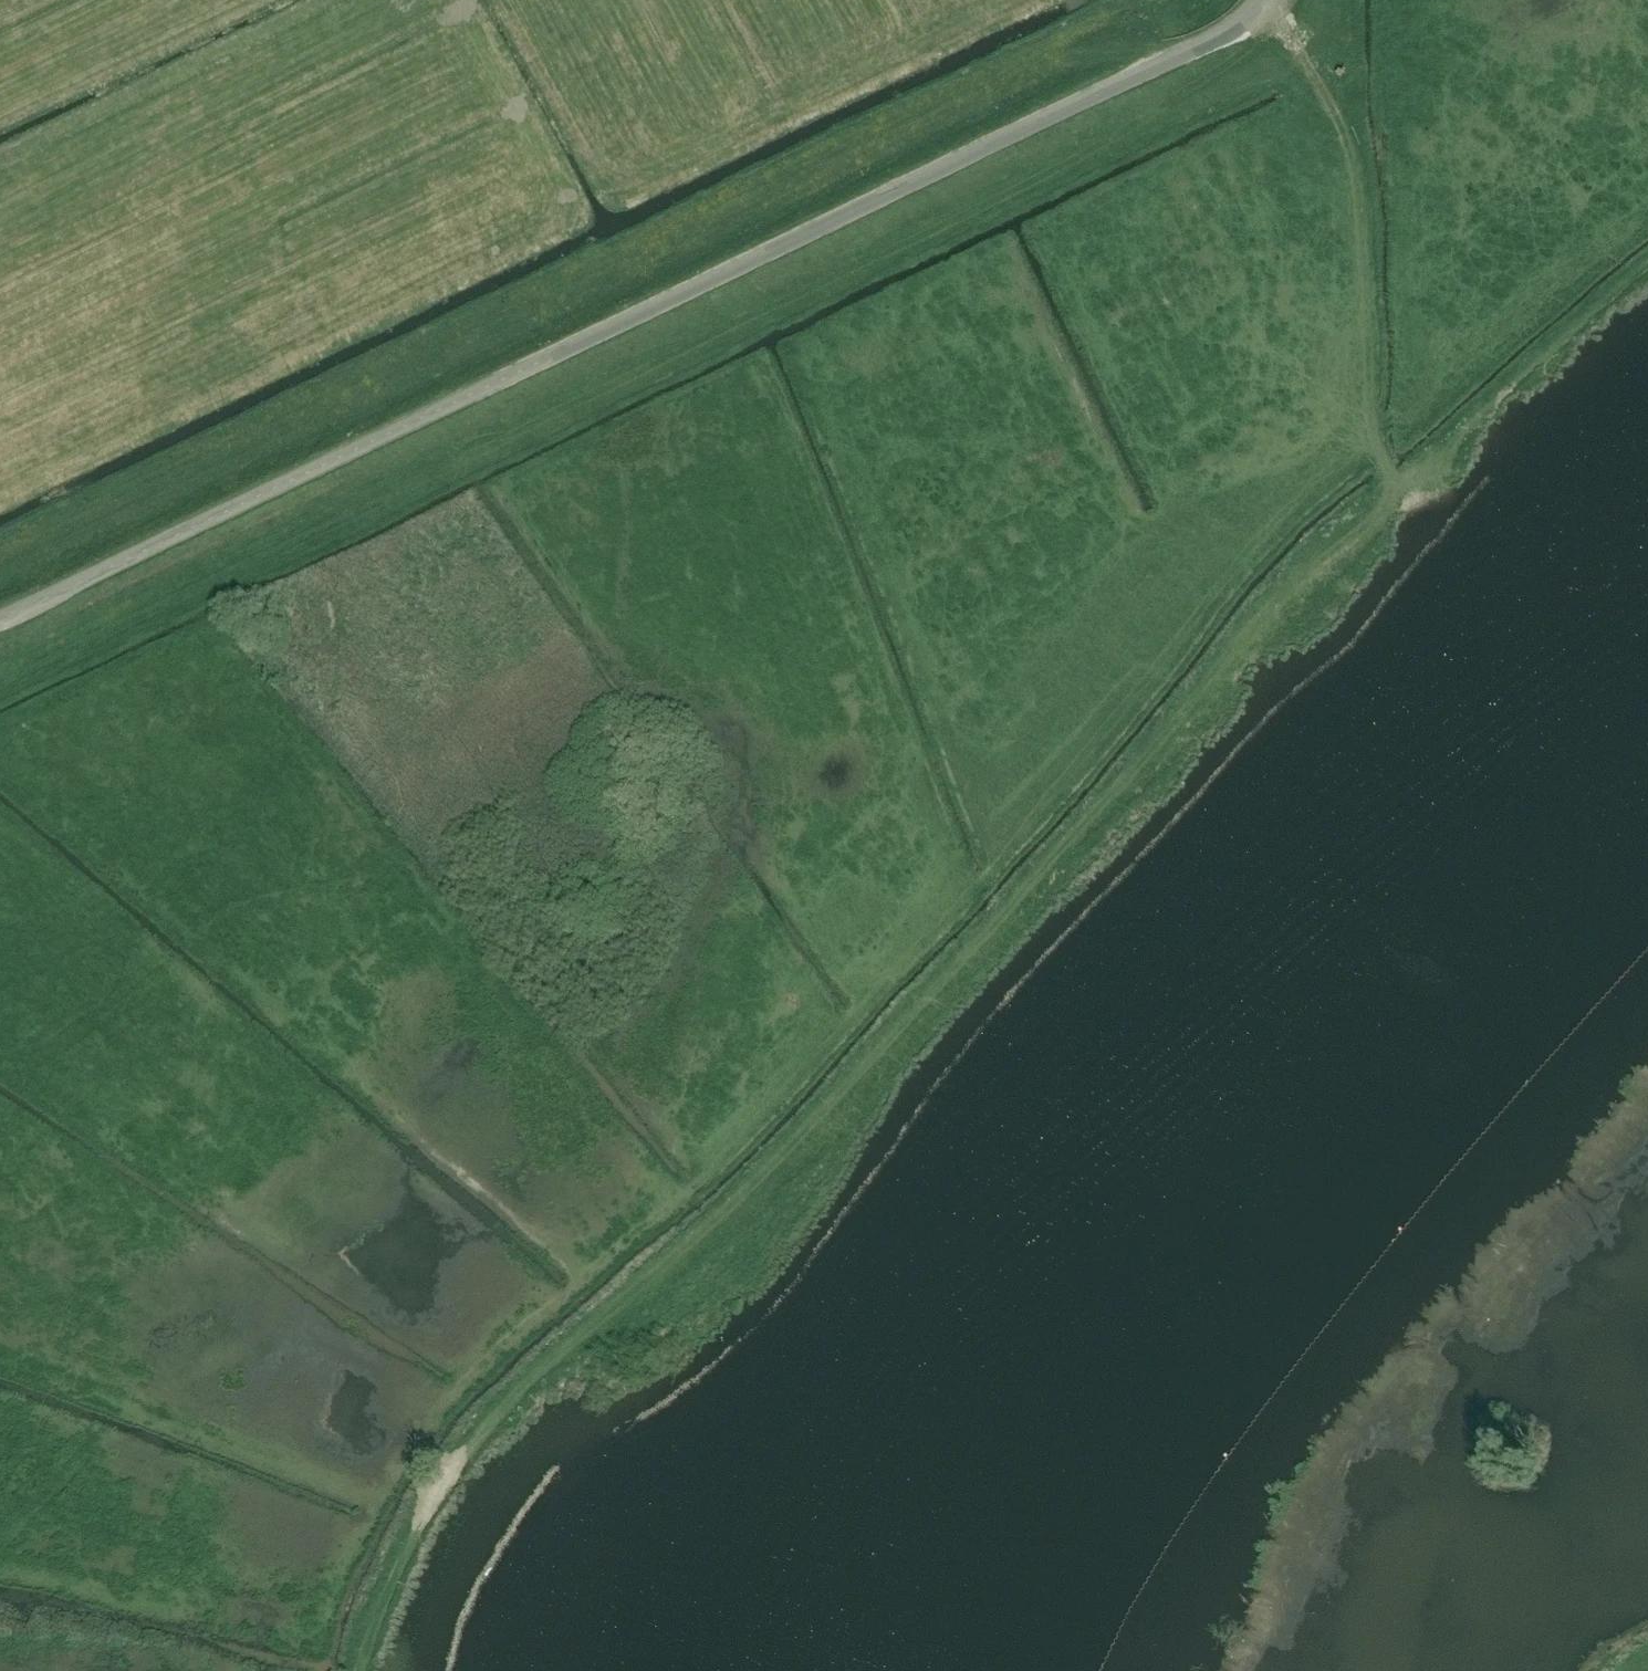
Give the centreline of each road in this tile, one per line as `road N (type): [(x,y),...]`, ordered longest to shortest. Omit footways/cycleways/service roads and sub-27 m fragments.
road 1 (unclassified): [(0,619),(1225,32),(1259,0)]

